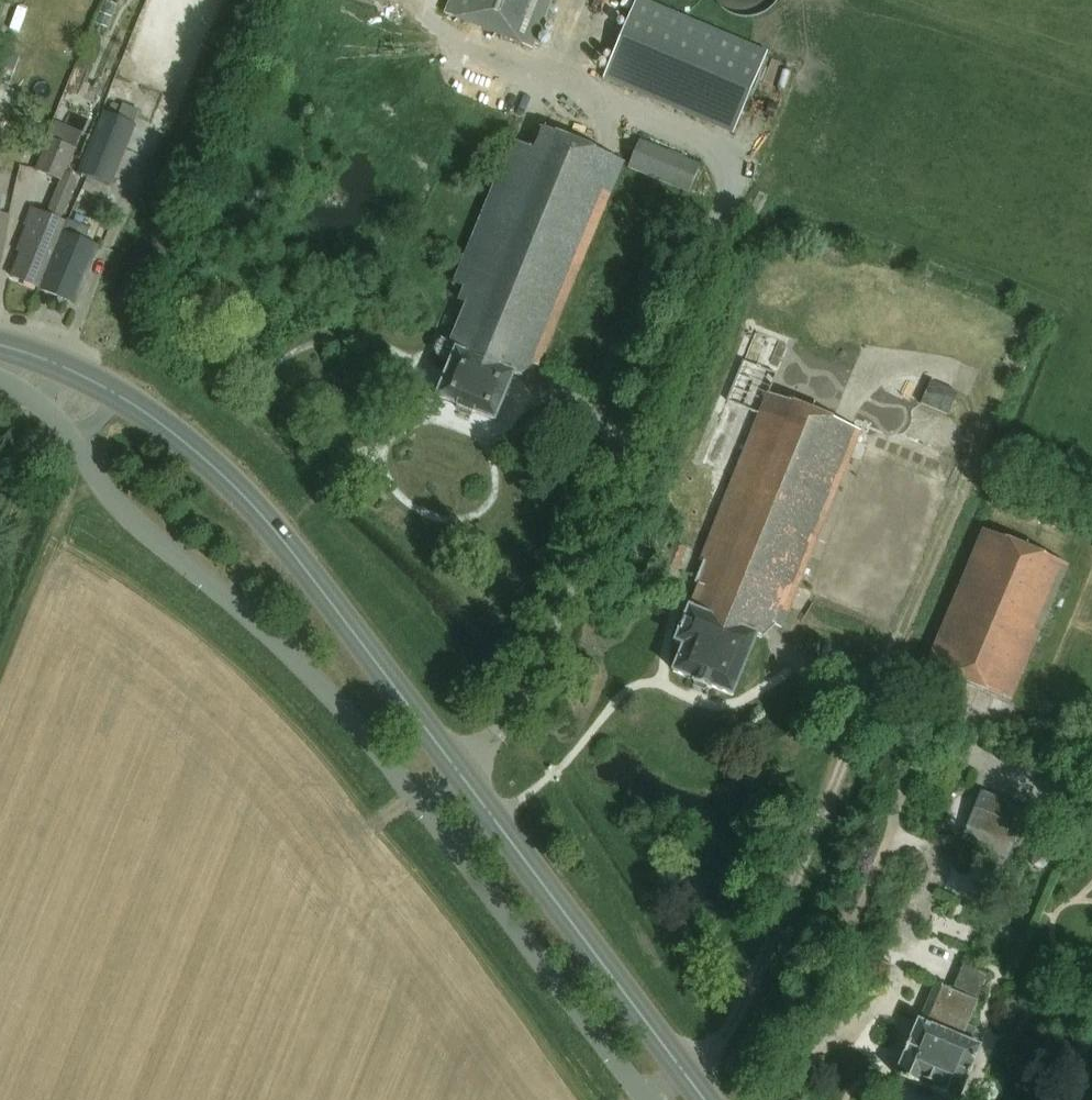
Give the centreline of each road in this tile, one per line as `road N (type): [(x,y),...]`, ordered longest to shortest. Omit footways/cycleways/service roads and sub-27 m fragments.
road 1 (secondary): [(708,1099),(229,480),(117,395)]
road 2 (residential): [(72,440),(122,510),(326,687),(440,817),(649,1099)]

